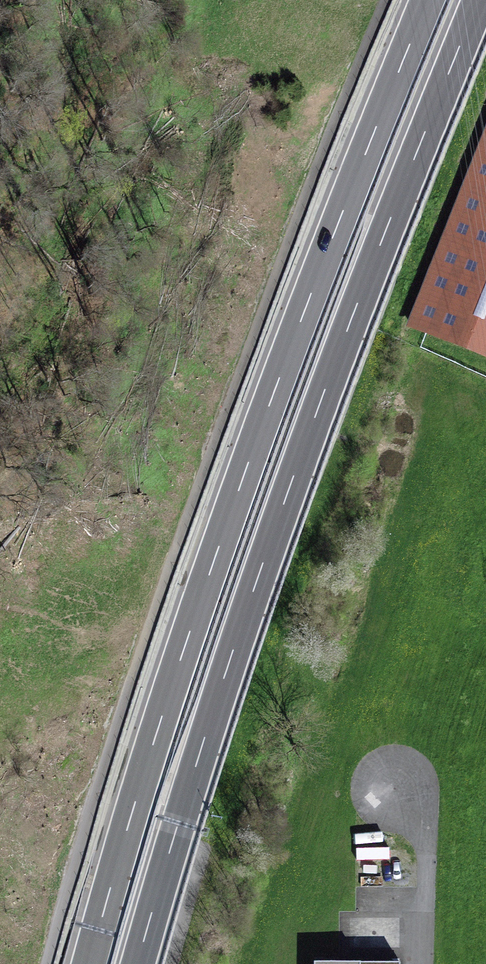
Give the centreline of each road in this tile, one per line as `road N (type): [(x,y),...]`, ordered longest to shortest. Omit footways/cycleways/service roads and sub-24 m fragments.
road 1 (motorway): [(138,963),(271,541),(479,0)]
road 2 (motorway): [(428,0),(209,575),(90,963)]

